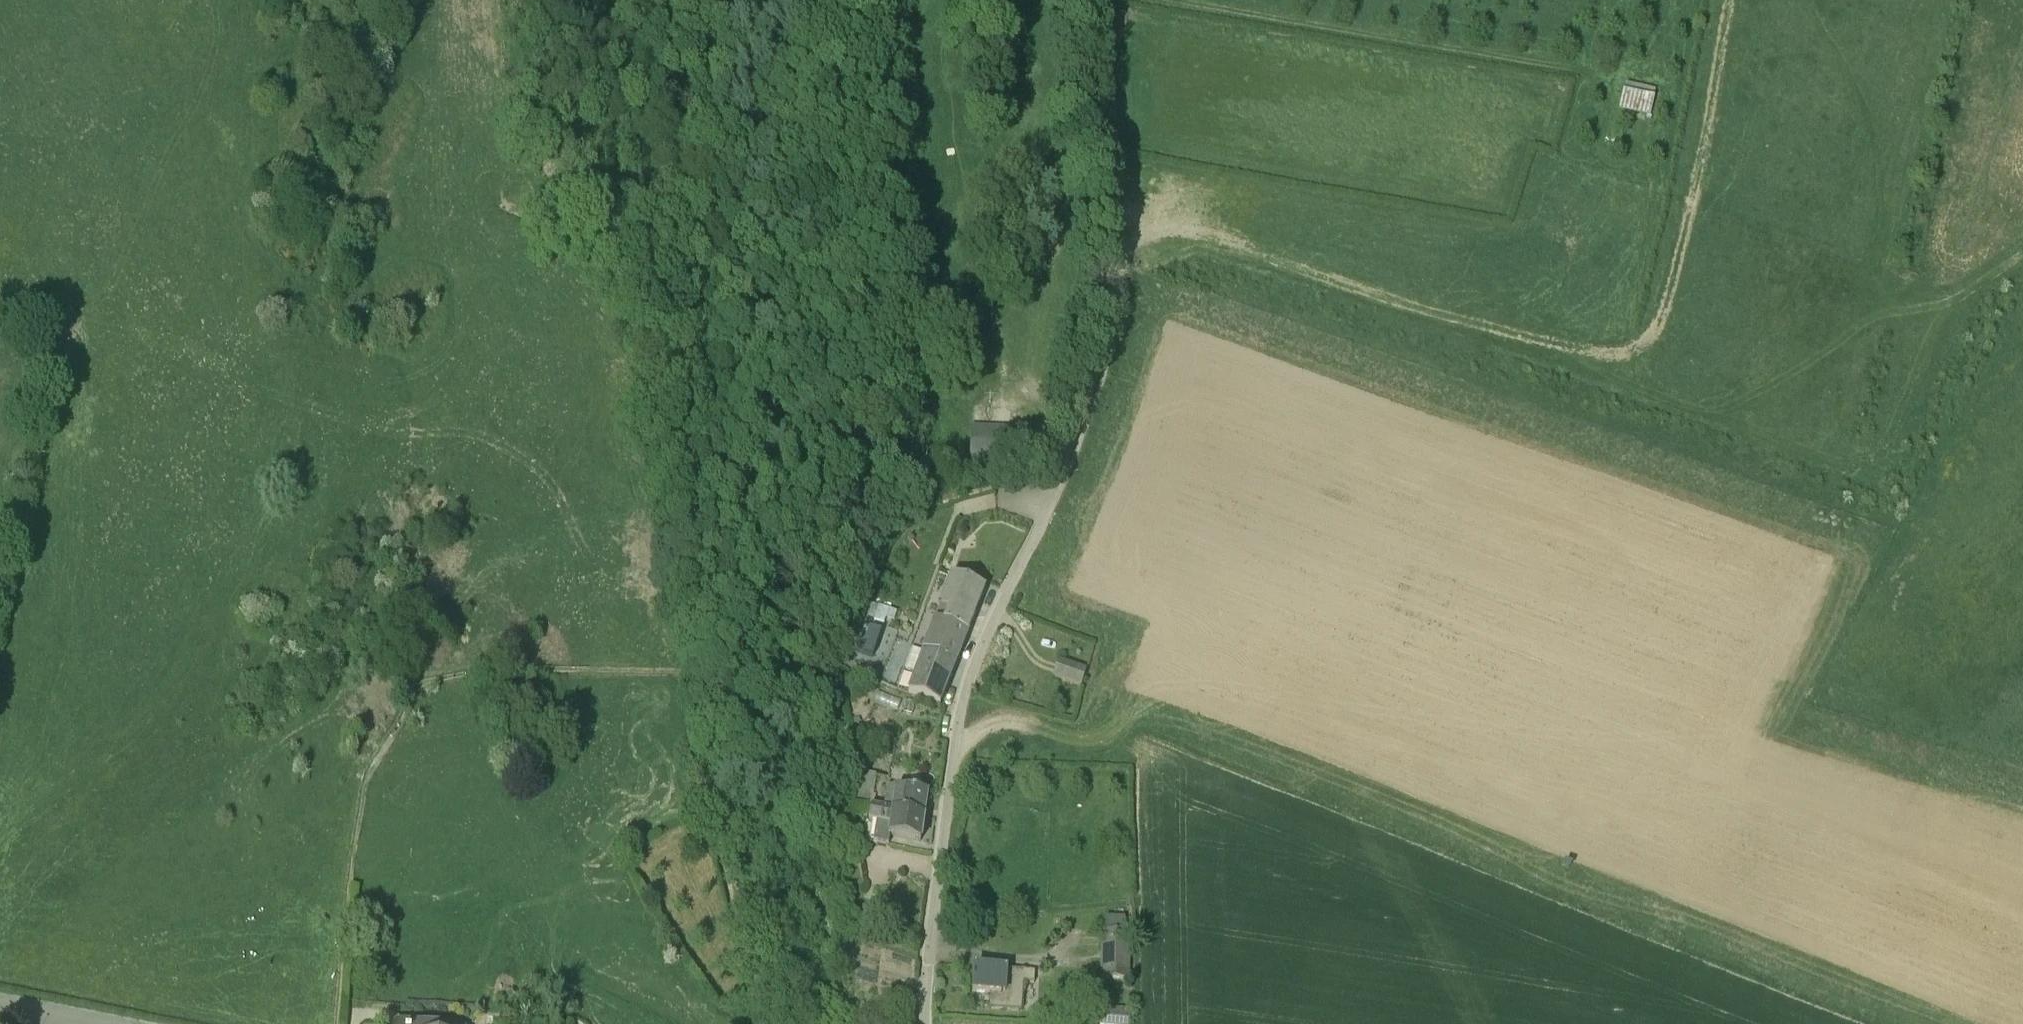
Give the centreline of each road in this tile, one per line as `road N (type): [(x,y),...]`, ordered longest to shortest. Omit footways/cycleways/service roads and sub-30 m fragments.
road 1 (residential): [(925,1023),(959,708),(1062,476)]
road 2 (track): [(515,0),(547,165),(616,272),(643,333),(672,500)]
road 3 (track): [(777,1023),(729,882),(702,673)]
road 4 (track): [(1114,230),(1114,334),(1062,476)]
road 5 (track): [(1094,0),(1114,230)]
road 6 (track): [(702,673),(672,500)]

